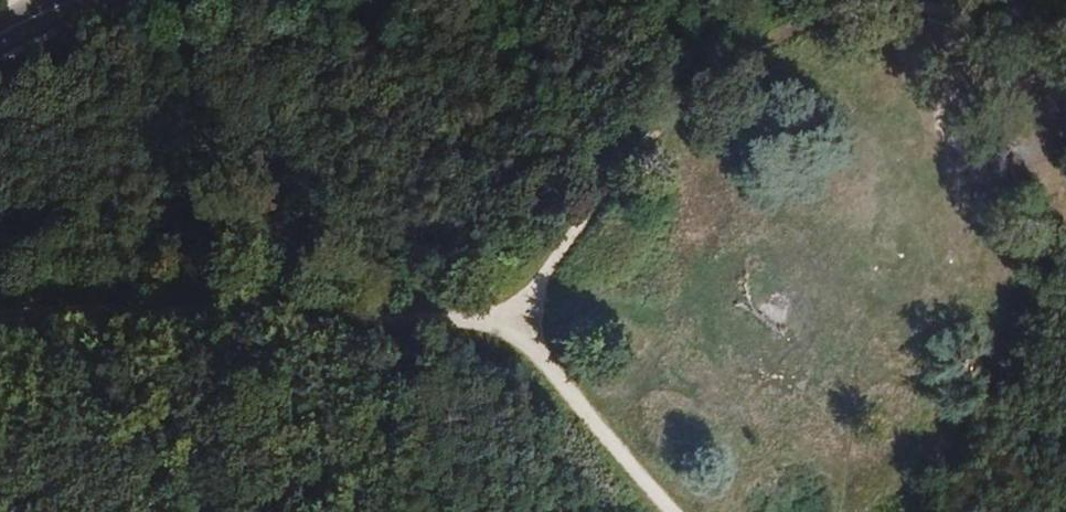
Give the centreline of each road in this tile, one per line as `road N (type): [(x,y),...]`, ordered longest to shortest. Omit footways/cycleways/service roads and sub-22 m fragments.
road 1 (track): [(0,314),(512,317),(658,128),(746,55),(806,20),(844,3),(878,0)]
road 2 (track): [(512,317),(671,511)]
road 3 (track): [(886,0),(975,26),(1065,21)]

